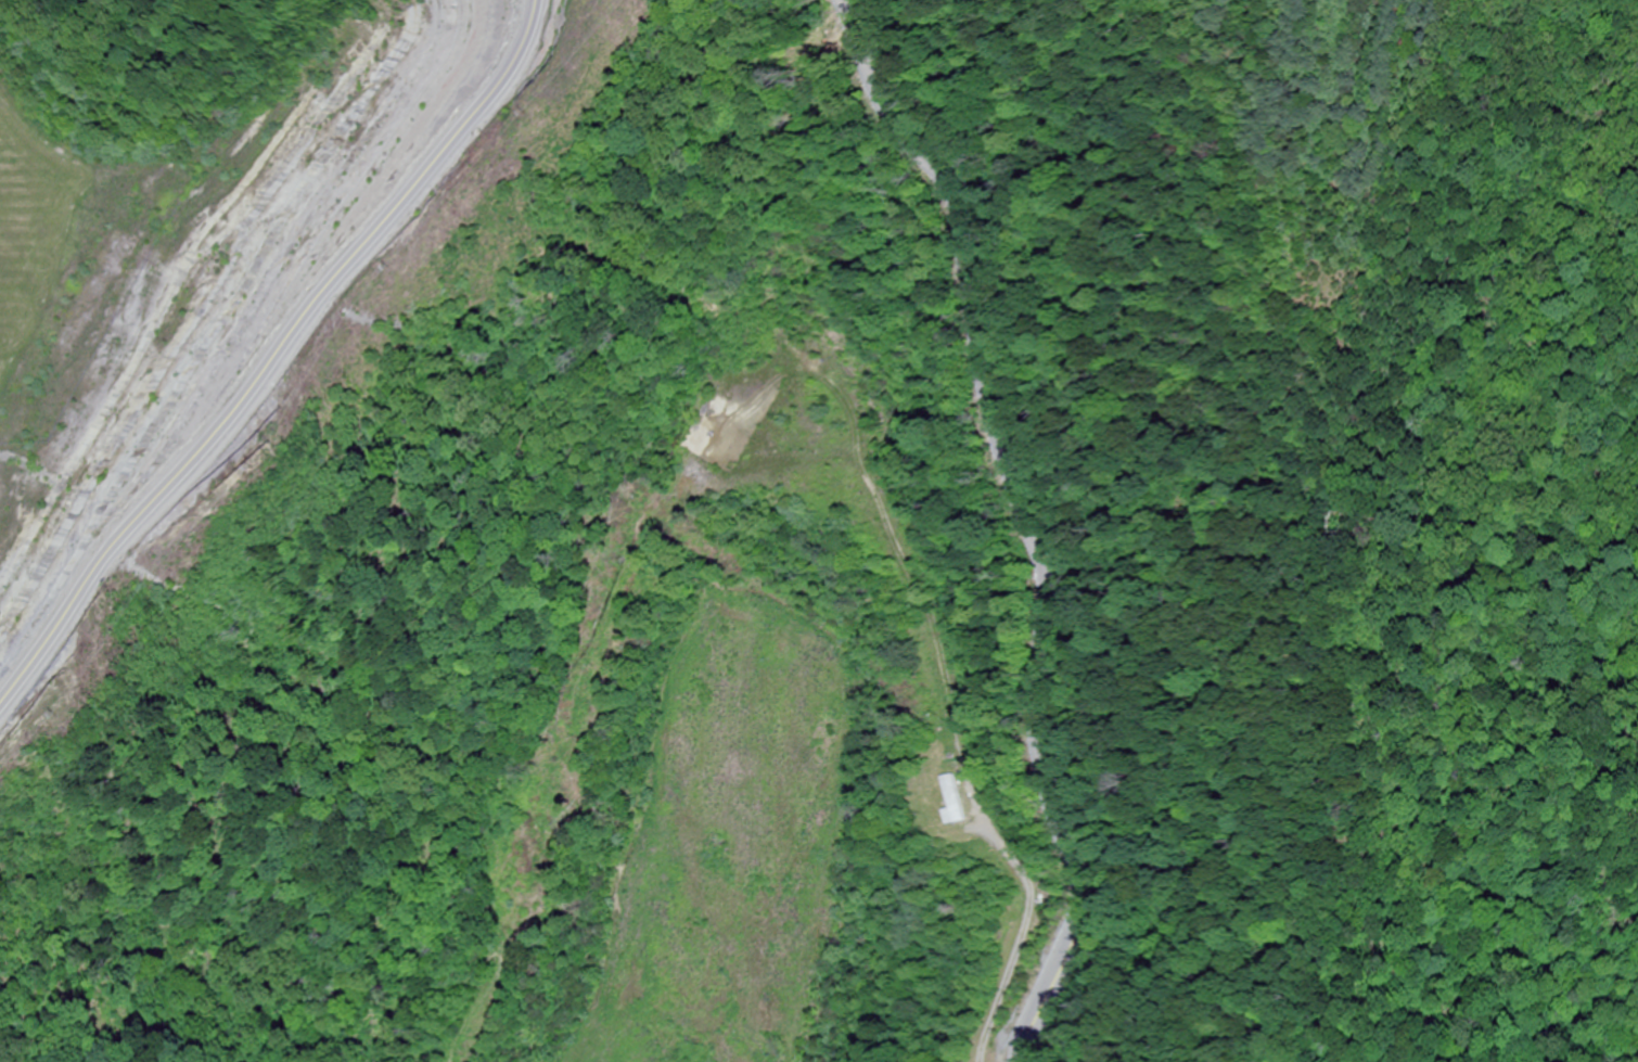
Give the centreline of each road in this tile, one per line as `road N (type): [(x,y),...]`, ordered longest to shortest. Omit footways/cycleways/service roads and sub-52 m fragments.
road 1 (secondary): [(1020,1061),(1078,898),(1044,744),(1047,588),(998,443),(958,214),(948,187),(887,103),(840,0)]
road 2 (secondary): [(496,0),(478,85),(220,393),(0,674)]

